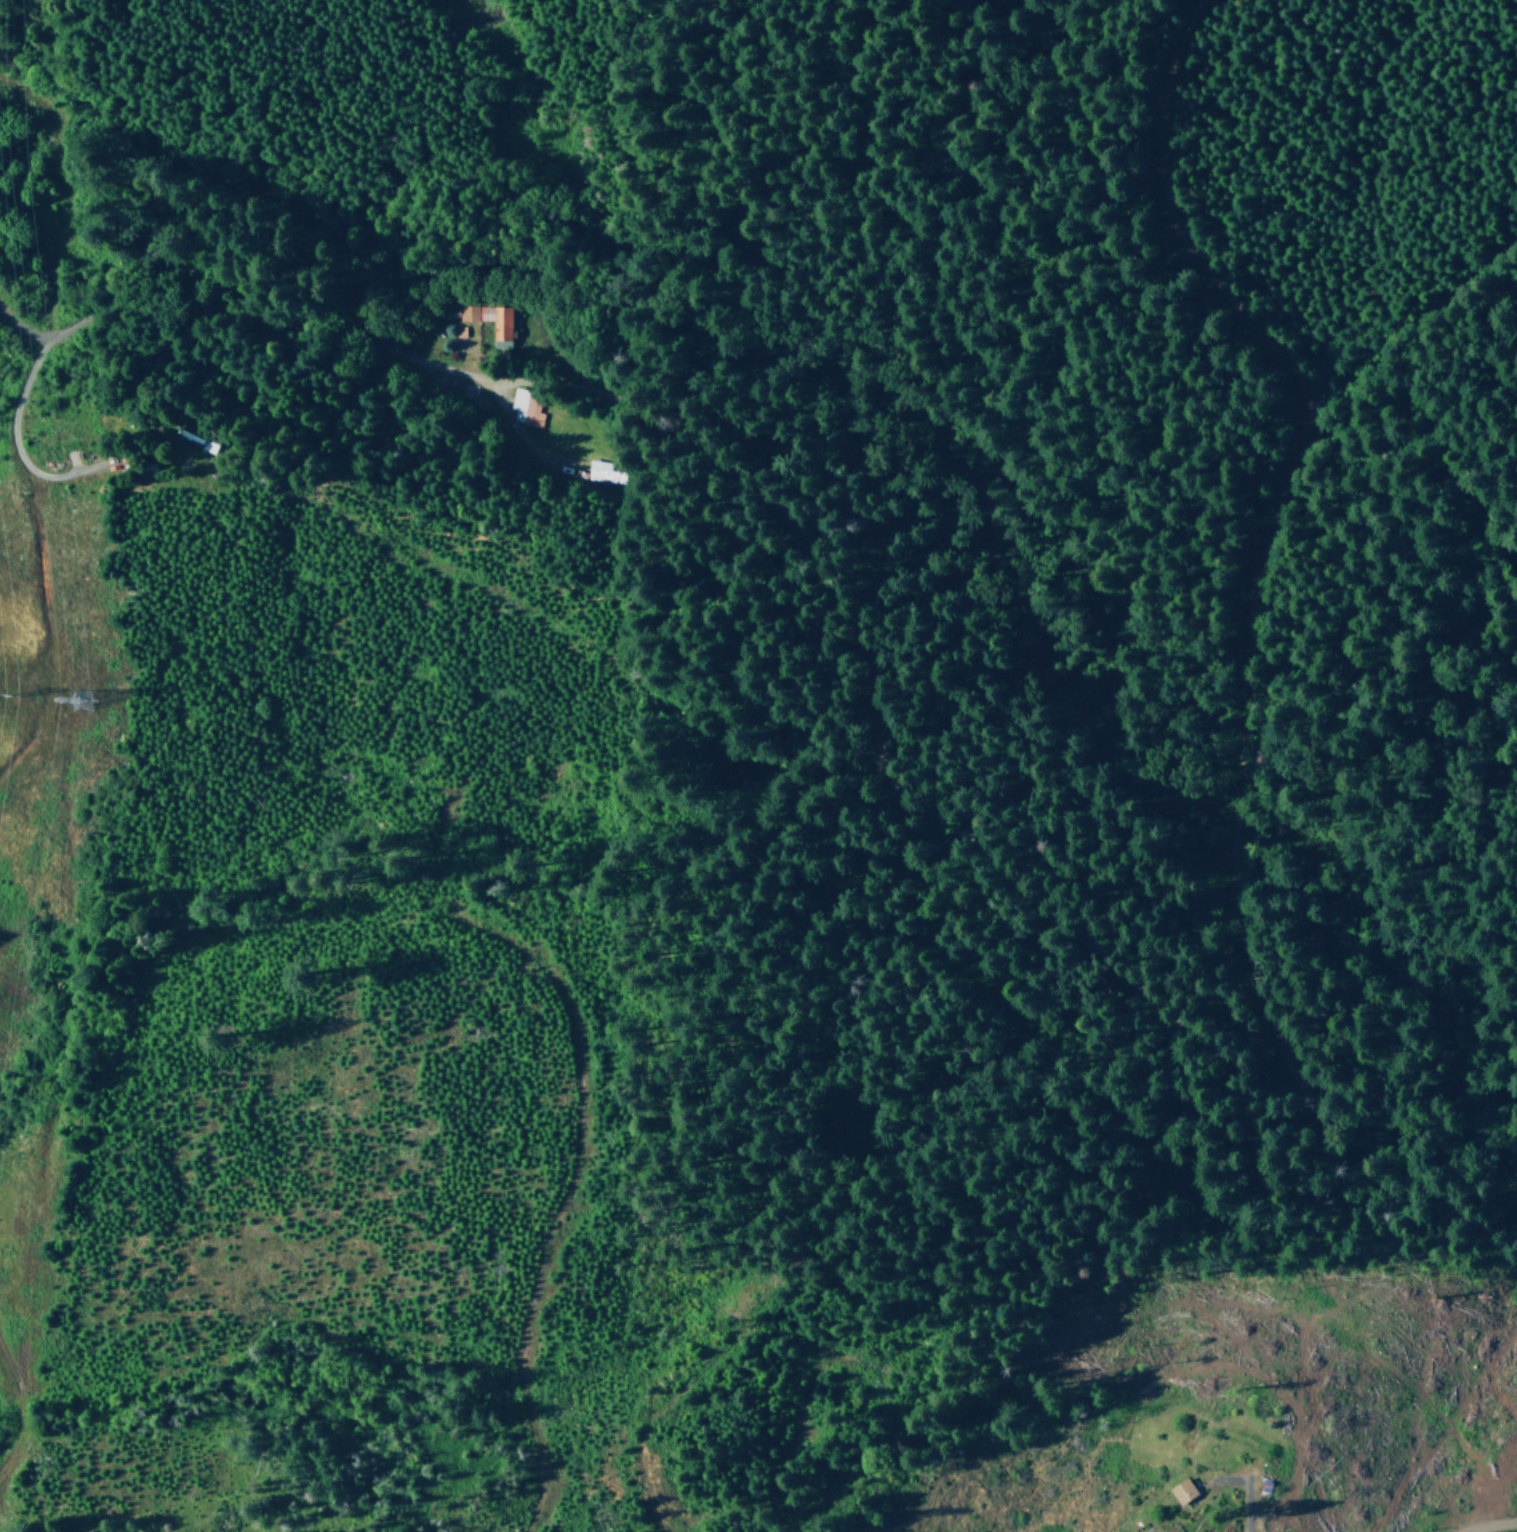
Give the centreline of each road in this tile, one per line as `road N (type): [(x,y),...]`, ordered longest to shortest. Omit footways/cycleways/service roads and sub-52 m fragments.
road 1 (residential): [(1516,1440),(1044,1019),(885,860),(838,730),(762,612),(638,517),(468,447),(0,350)]

